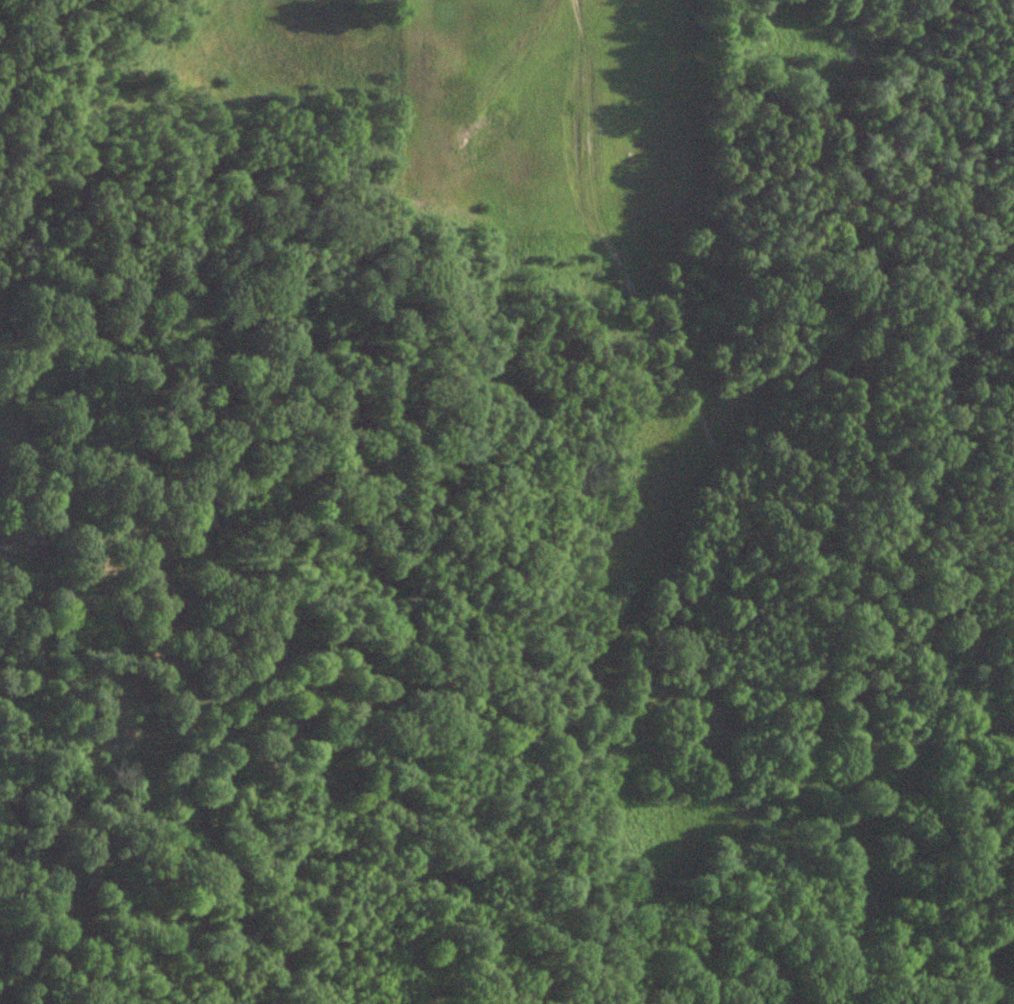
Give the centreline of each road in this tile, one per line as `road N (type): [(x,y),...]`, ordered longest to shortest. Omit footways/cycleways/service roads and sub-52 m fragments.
road 1 (track): [(578,0),(603,222),(726,451),(735,483),(725,530),(630,708),(514,813),(389,882),(298,975),(290,1003)]

